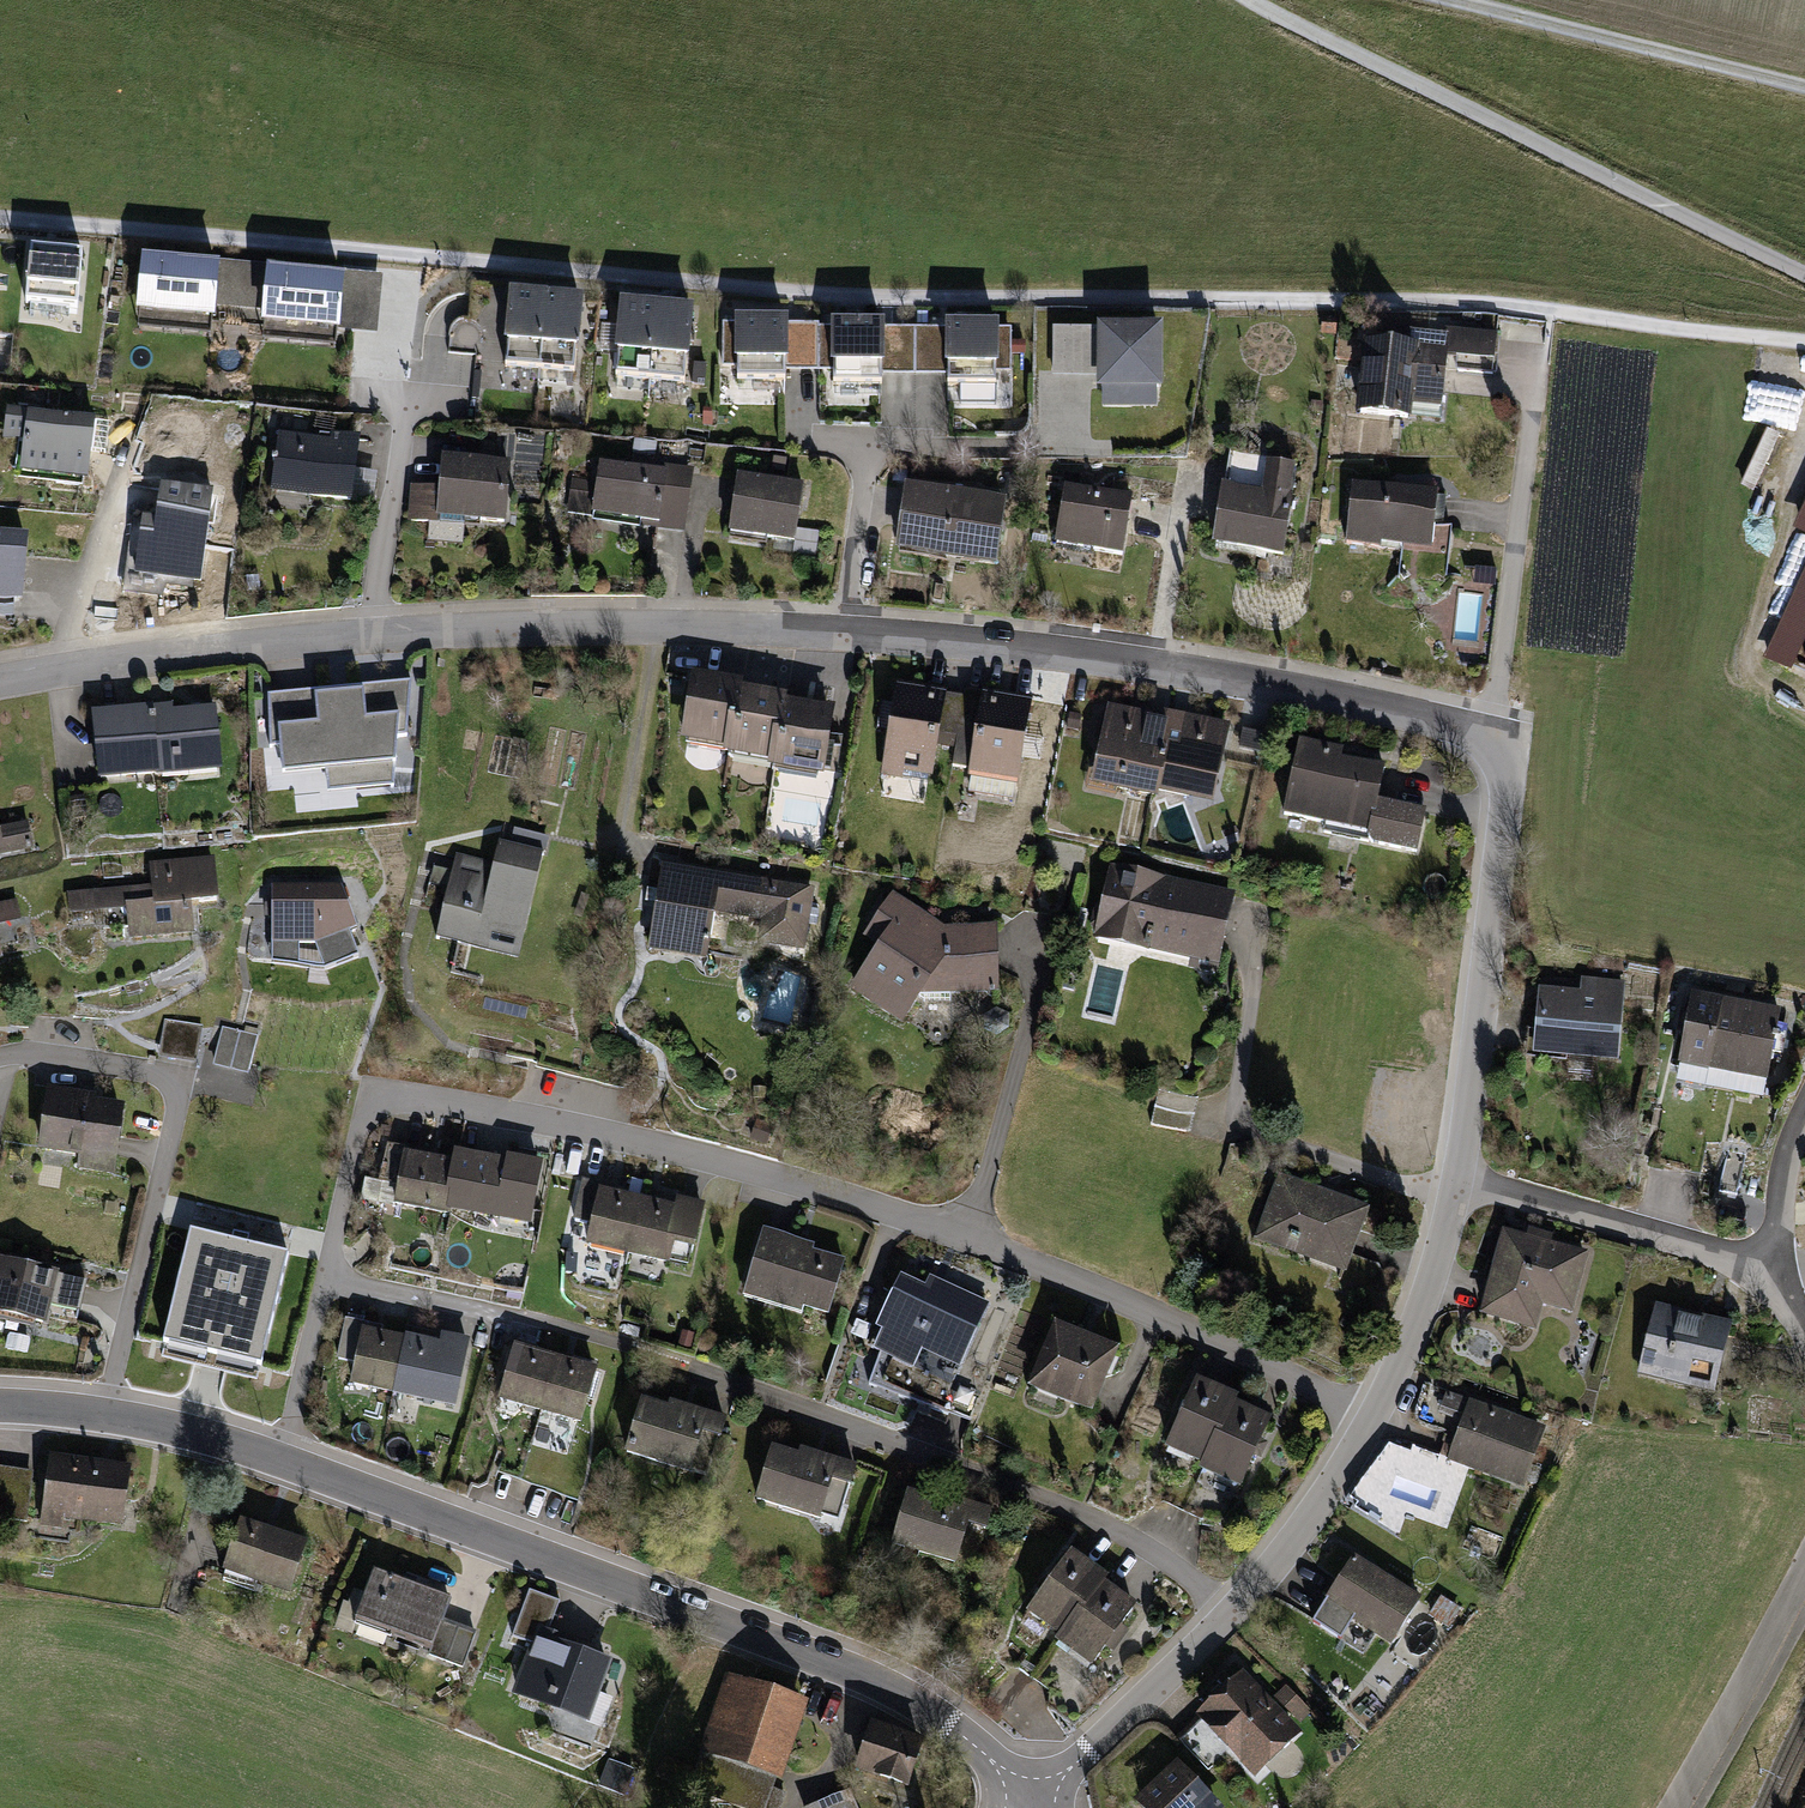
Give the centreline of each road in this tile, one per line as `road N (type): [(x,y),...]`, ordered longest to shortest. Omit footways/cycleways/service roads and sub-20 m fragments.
road 1 (track): [(1804,342),(1431,301),(824,294),(0,218)]
road 2 (residential): [(0,680),(373,633),(514,626),(845,631),(1083,652),(1276,685),(1492,736)]
road 3 (residential): [(322,1278),(369,1113),(387,1095),(456,1103),(623,1138),(970,1234),(1373,1417)]
road 4 (tertiary): [(283,1462),(856,1671),(960,1729),(1033,1805)]
road 5 (track): [(1252,0),(1804,274)]
road 6 (residential): [(698,1374),(1108,1526),(1234,1610)]
road 7 (residential): [(106,1416),(180,1095),(169,1076),(17,1052),(0,1056)]
road 8 (residential): [(1457,1174),(1504,796),(1492,736)]
road 9 (track): [(1804,88),(1444,0)]
road 10 (residential): [(1773,1286),(1688,1242),(1457,1174)]
road 11 (residential): [(322,1278),(610,1342)]
road 12 (residential): [(1033,1805),(1234,1610)]
road 13 (residential): [(1373,1417),(1414,1330),(1457,1174)]
road 14 (residential): [(1680,1807),(1804,1582)]
road 15 (residential): [(1234,1610),(1318,1505),(1373,1417)]
road 16 (residential): [(283,1462),(322,1278)]
road 17 (tertiary): [(106,1416),(283,1462)]
road 18 (residential): [(1804,1109),(1784,1181),(1773,1286)]

